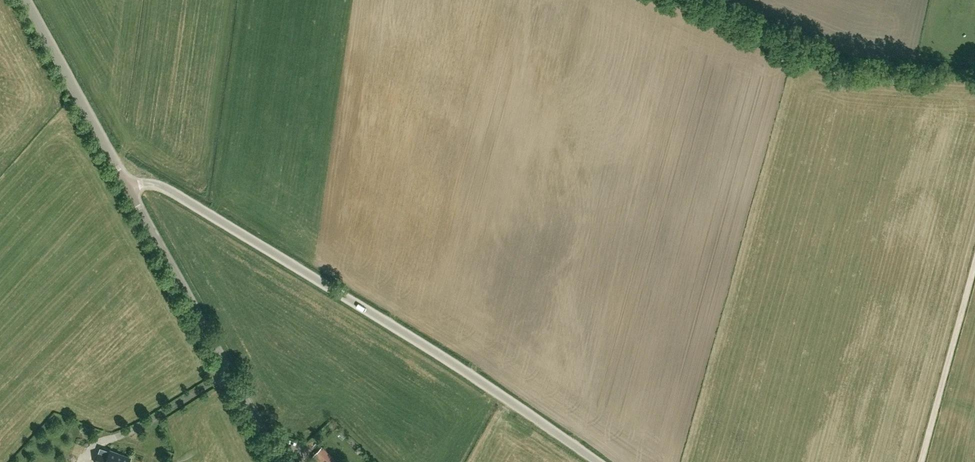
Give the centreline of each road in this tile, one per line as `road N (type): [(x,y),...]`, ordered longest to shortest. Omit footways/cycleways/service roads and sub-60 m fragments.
road 1 (unclassified): [(129,187),(154,183),(177,196),(596,461)]
road 2 (tertiary): [(281,461),(129,187)]
road 3 (track): [(974,68),(828,57),(696,0)]
road 4 (tertiary): [(129,187),(26,0)]

